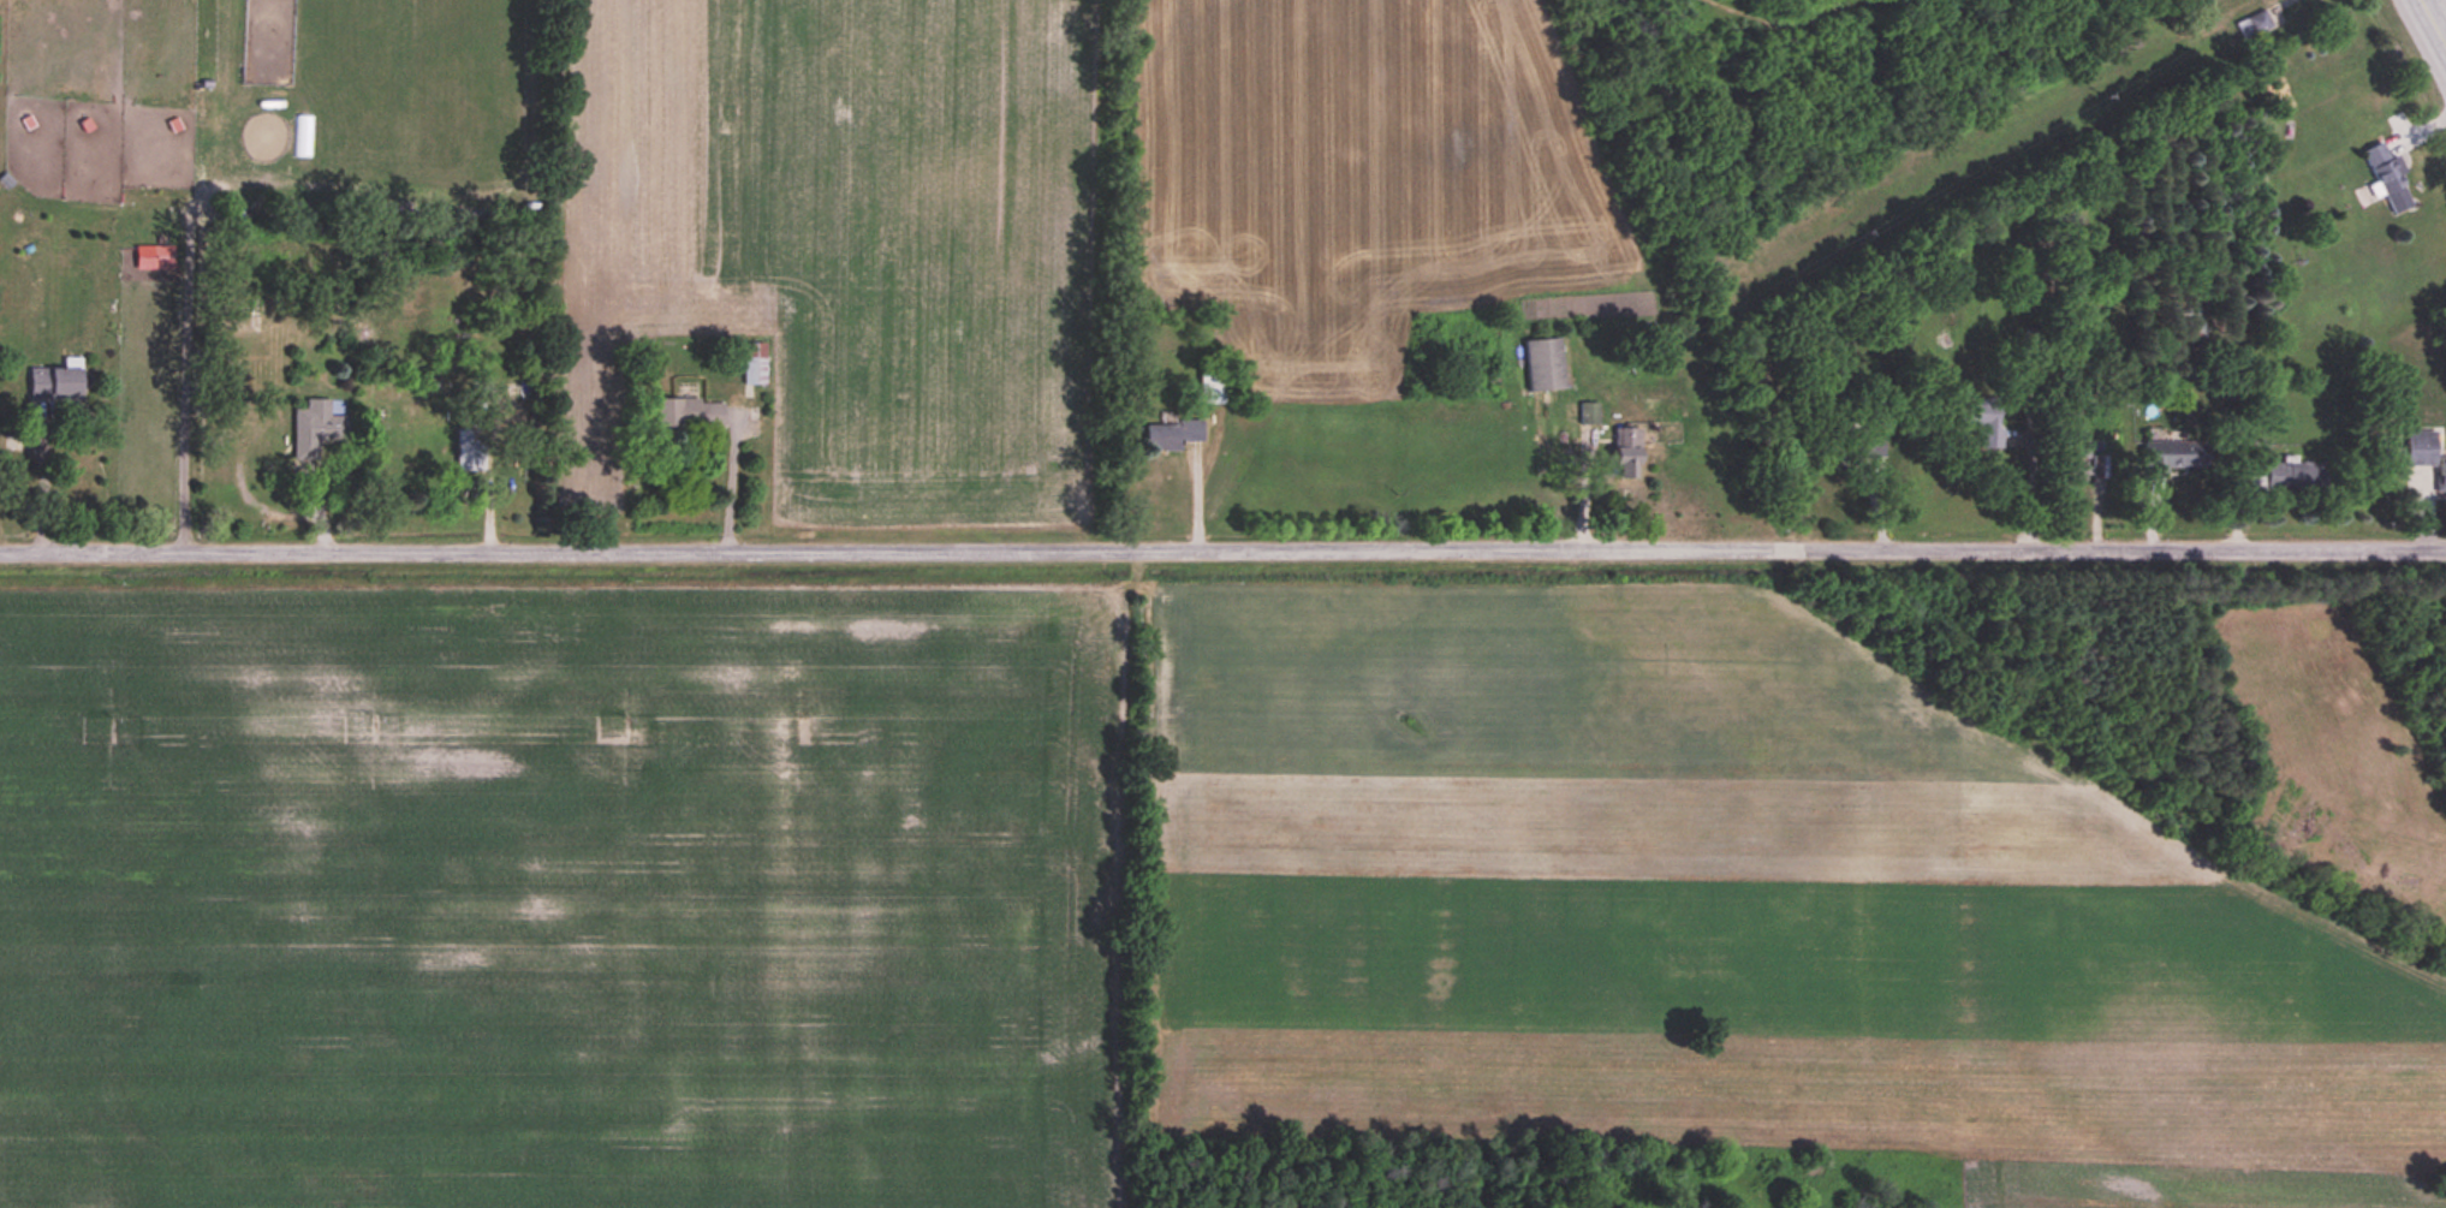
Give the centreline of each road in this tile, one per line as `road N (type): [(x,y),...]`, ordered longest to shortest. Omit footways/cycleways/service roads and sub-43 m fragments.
road 1 (residential): [(0,552),(2445,551)]

